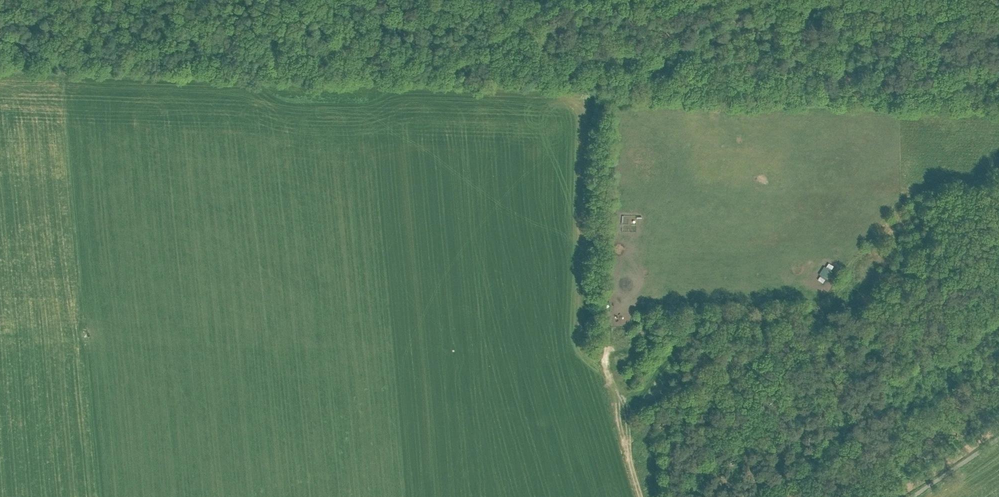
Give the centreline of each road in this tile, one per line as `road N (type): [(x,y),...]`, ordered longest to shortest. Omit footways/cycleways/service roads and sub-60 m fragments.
road 1 (track): [(998,17),(712,0)]
road 2 (track): [(641,496),(595,356)]
road 3 (track): [(612,409),(649,384),(699,310)]
road 4 (track): [(894,496),(998,426)]

